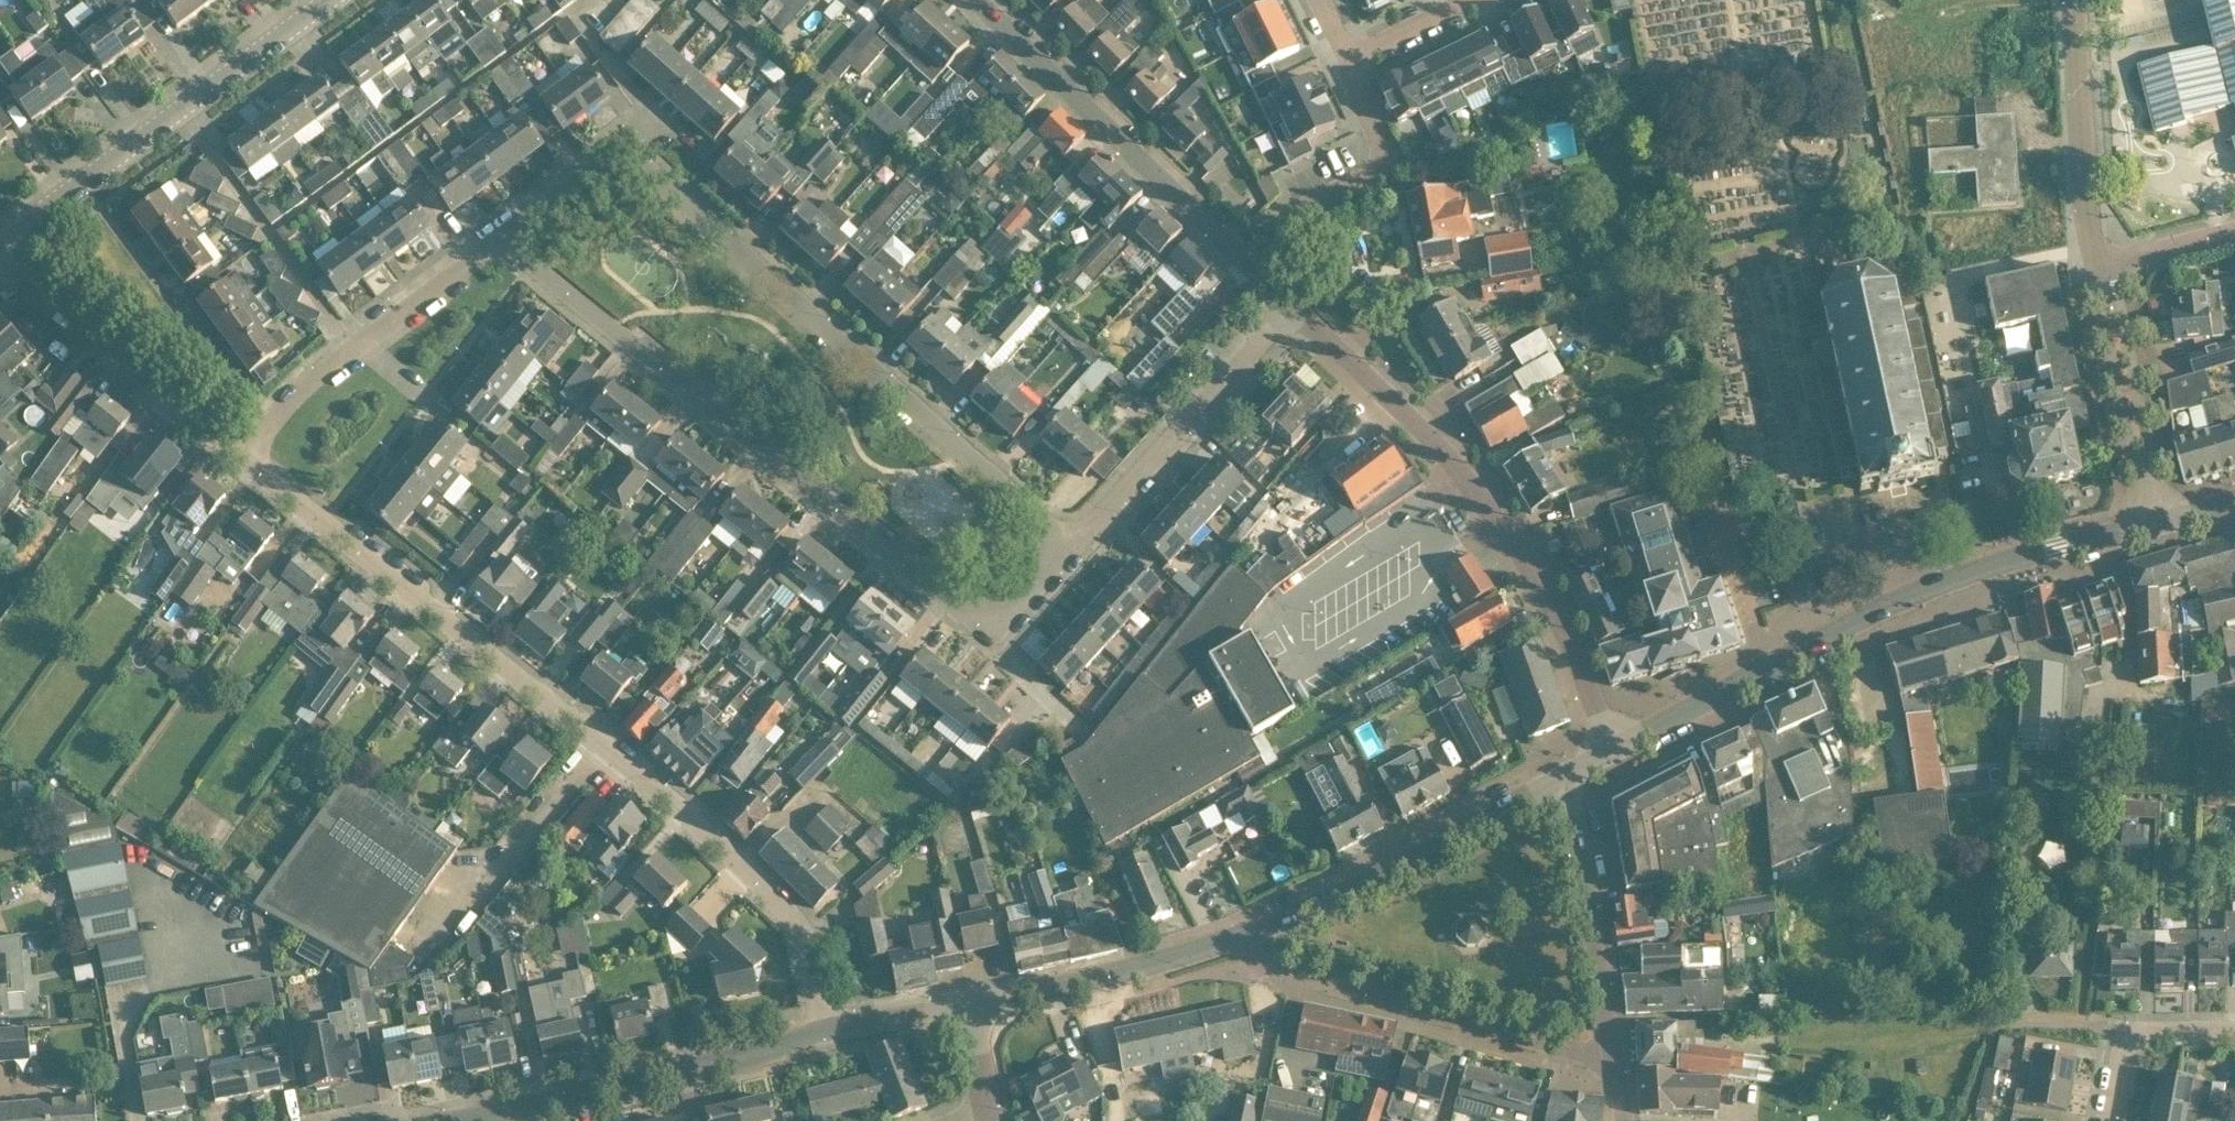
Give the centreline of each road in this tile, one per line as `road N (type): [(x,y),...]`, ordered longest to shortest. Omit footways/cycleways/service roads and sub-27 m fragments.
road 1 (residential): [(824,1034),(804,935),(792,913),(652,787),(250,459)]
road 2 (residential): [(494,229),(947,615),(987,620),(1073,543)]
road 3 (residential): [(494,229),(582,165),(622,160),(1073,543)]
road 4 (tertiary): [(1610,746),(1928,585),(2147,527)]
road 5 (residential): [(1610,746),(1519,551),(1432,439),(1293,307)]
road 6 (residential): [(1293,307),(979,0)]
road 7 (residential): [(1614,1056),(1577,1057),(1268,972),(1225,940)]
road 8 (residential): [(0,241),(329,0)]
road 9 (tertiary): [(444,1120),(824,1034)]
road 10 (tertiary): [(1225,940),(1391,868),(1567,771)]
road 11 (residential): [(250,459),(283,406),(494,229)]
road 12 (residential): [(1073,543),(1293,307)]
road 13 (residential): [(250,459),(0,264)]
road 14 (residential): [(1614,1056),(1567,771)]
road 15 (unclassified): [(2166,523),(2116,296),(2097,263)]
road 16 (unclassified): [(2097,263),(2098,304),(2147,527)]
road 17 (tertiary): [(967,1007),(1225,940)]
road 18 (unclassified): [(2097,263),(2086,216),(2074,0)]
road 19 (residential): [(1346,60),(1371,122),(1373,168),(1272,224)]
road 20 (tertiary): [(824,1034),(967,1007)]
road 21 (residential): [(2097,263),(2234,229)]
road 22 (residential): [(1462,0),(1346,60)]

